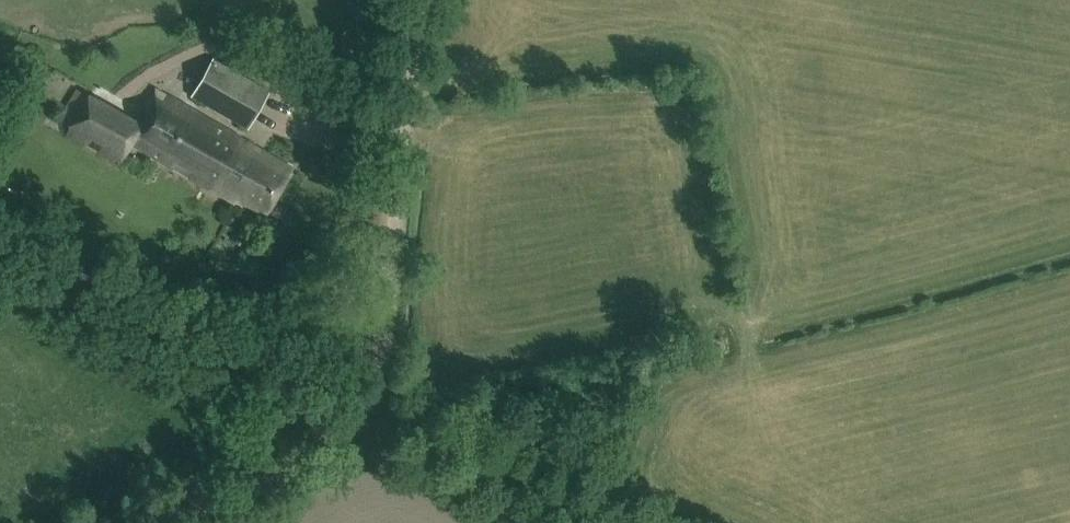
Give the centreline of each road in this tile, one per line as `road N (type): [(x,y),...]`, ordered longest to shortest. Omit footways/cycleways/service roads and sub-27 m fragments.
road 1 (track): [(154,522),(315,456),(366,402),(418,0)]
road 2 (track): [(366,402),(614,522)]

